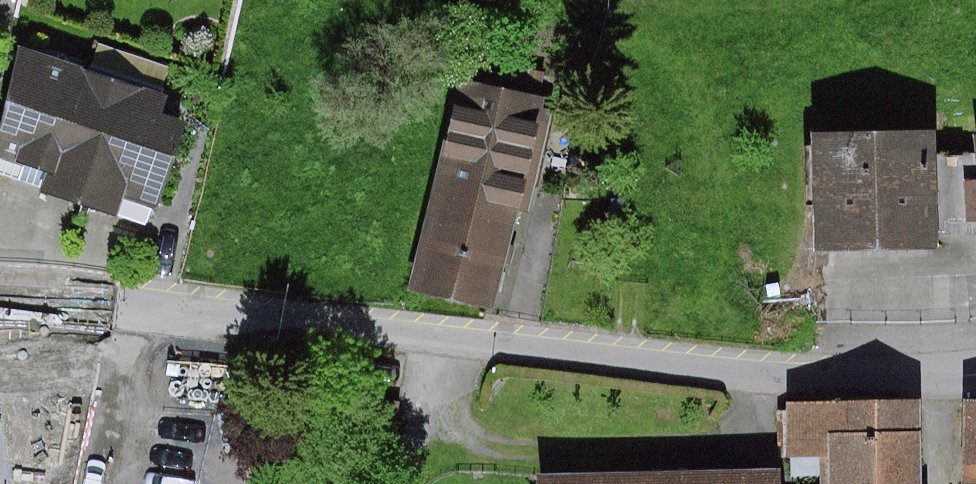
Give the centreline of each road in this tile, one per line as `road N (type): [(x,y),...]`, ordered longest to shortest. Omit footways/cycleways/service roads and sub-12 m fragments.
road 1 (residential): [(0,291),(778,380),(975,373)]

